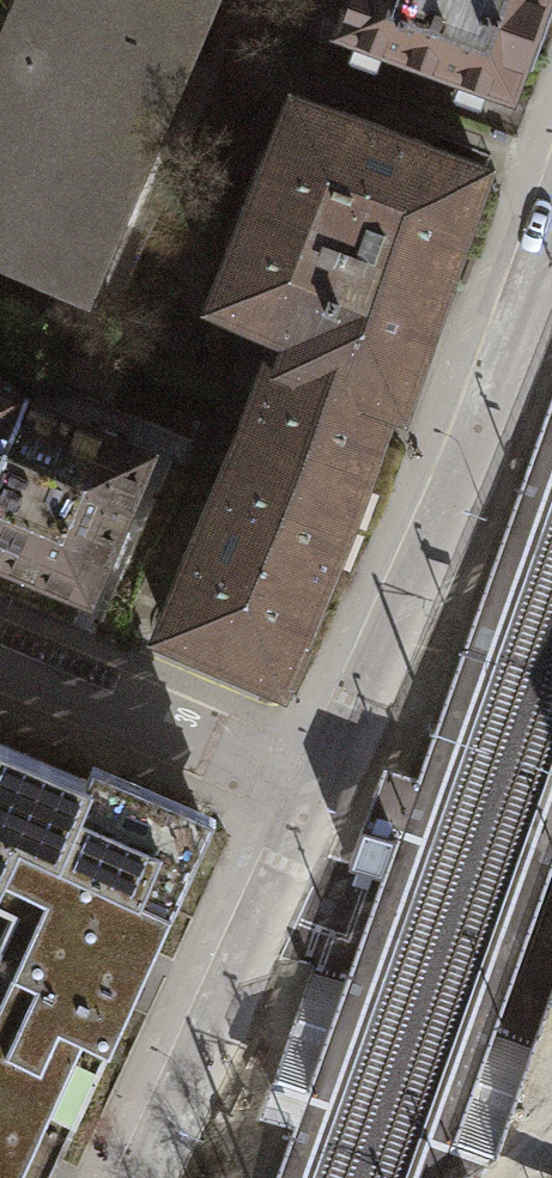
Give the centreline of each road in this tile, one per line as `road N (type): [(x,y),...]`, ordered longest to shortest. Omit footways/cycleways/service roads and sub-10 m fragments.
road 1 (residential): [(319,790),(453,489),(551,226)]
road 2 (residential): [(143,1177),(319,790)]
road 3 (residential): [(319,790),(0,656)]

